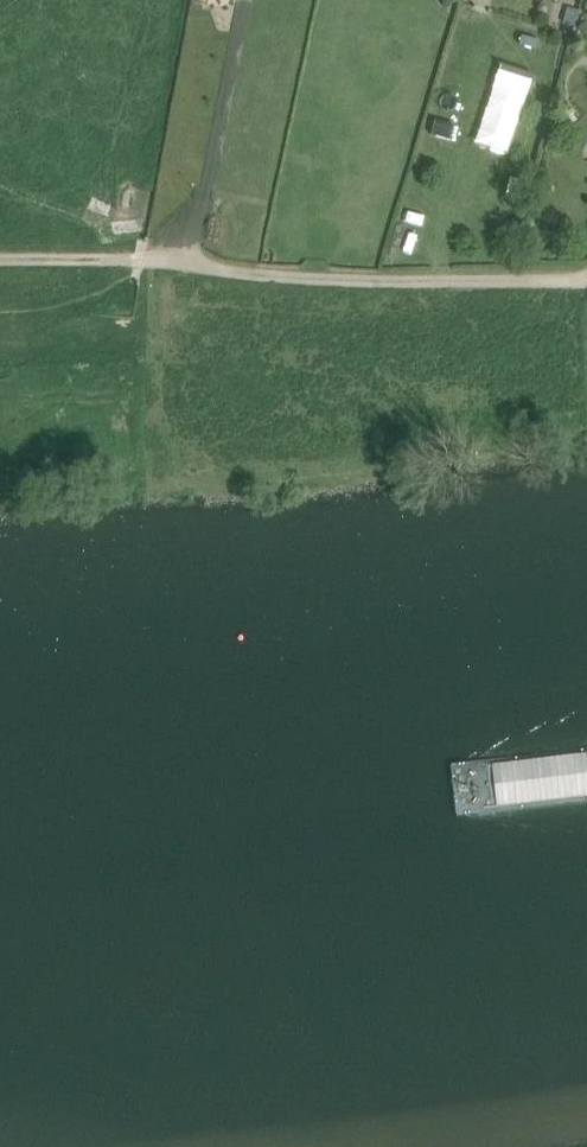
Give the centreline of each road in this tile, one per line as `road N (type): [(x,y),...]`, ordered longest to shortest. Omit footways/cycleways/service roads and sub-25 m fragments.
road 1 (track): [(586,277),(283,275),(182,258),(0,257)]

